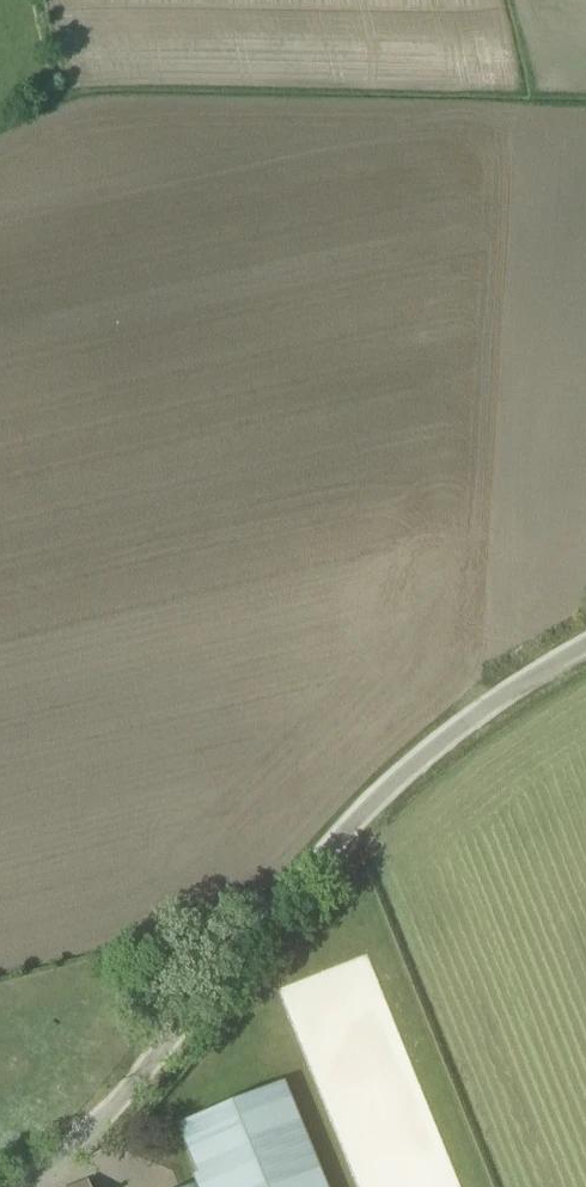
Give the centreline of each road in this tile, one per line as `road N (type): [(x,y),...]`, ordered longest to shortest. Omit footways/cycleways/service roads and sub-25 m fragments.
road 1 (unclassified): [(585,644),(467,723),(413,770),(125,1094),(4,1186)]

